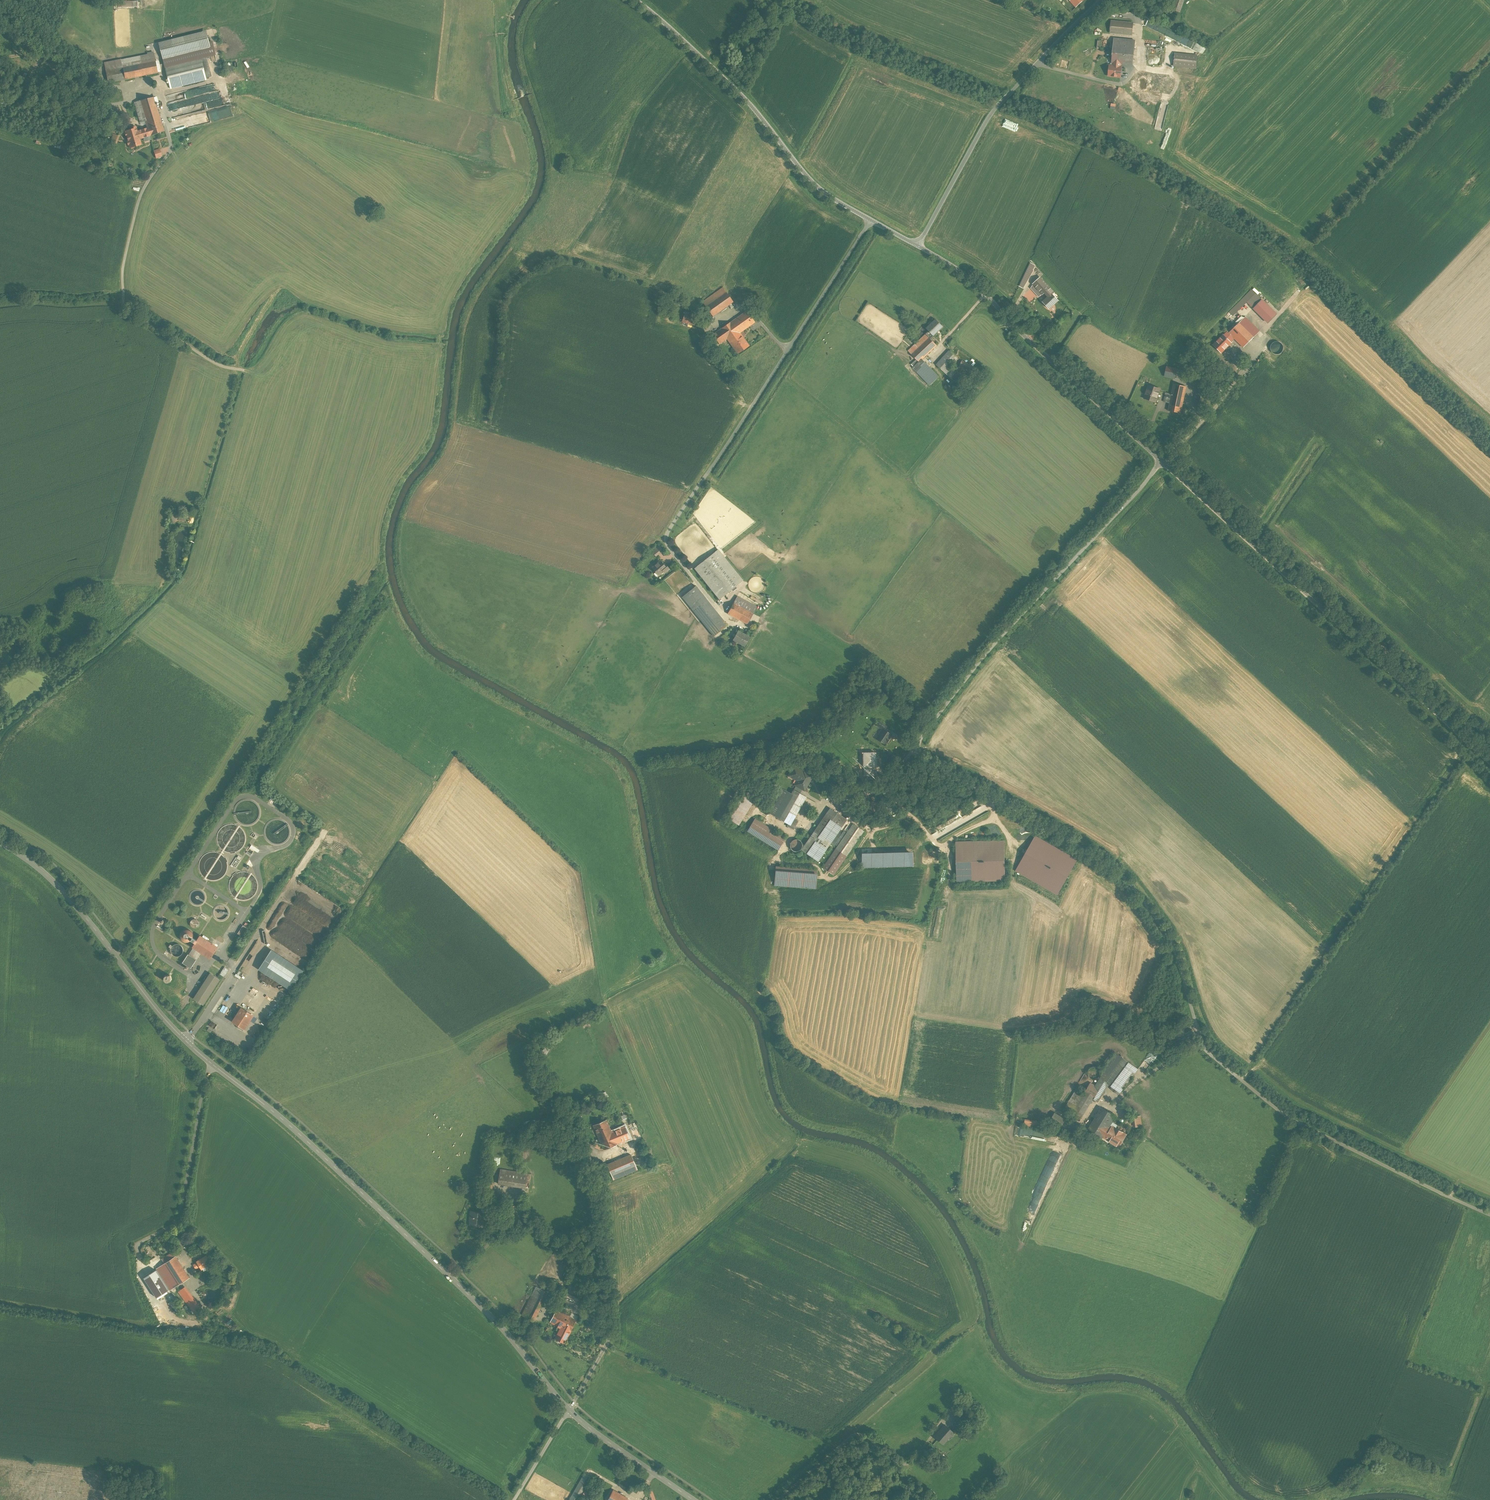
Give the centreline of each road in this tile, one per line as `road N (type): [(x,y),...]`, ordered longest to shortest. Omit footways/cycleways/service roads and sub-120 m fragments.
road 1 (tertiary): [(569,1410),(481,1307),(292,1127),(175,1030),(58,887),(0,843)]
road 2 (unclassified): [(911,754),(1117,874),(1172,947),(1207,1052),(1275,1107),(1489,1215)]
road 3 (residential): [(1161,461),(1489,763)]
road 4 (unclassified): [(1161,461),(1001,637),(911,754)]
road 5 (residential): [(635,0),(732,86),(829,197),(918,247)]
road 6 (residential): [(918,247),(980,288),(1161,461)]
road 7 (unclassified): [(1101,0),(988,119),(918,247)]
road 8 (track): [(152,174),(126,251),(123,310),(219,365),(250,372)]
road 9 (tertiary): [(694,1499),(569,1410)]

